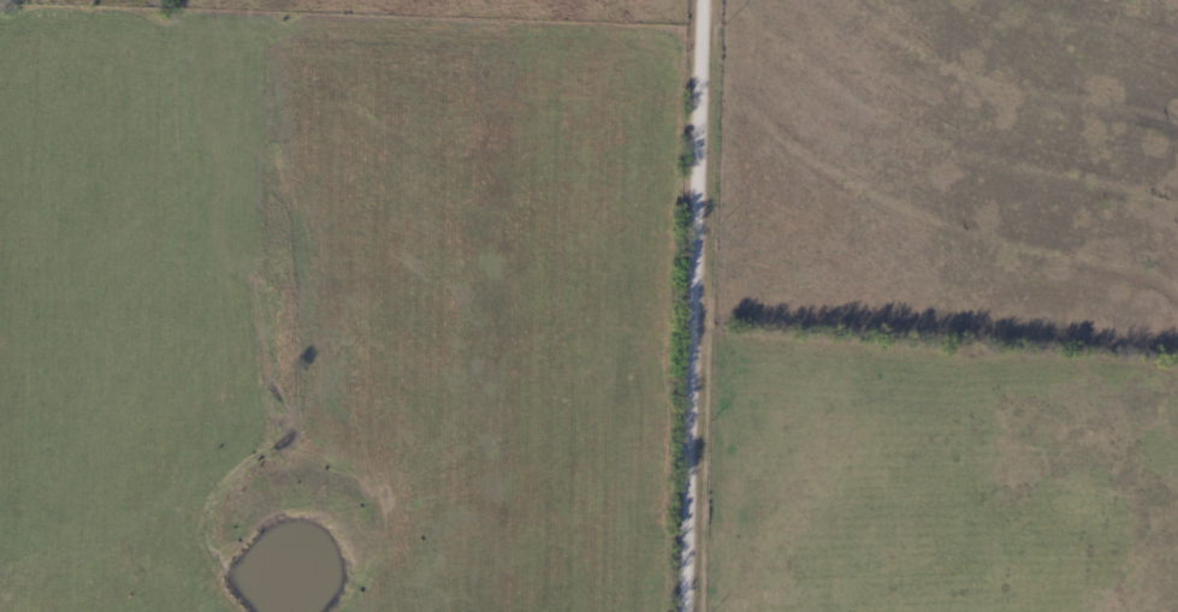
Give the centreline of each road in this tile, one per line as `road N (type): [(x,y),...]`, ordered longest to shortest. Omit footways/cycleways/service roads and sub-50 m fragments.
road 1 (residential): [(695,0),(681,611)]

